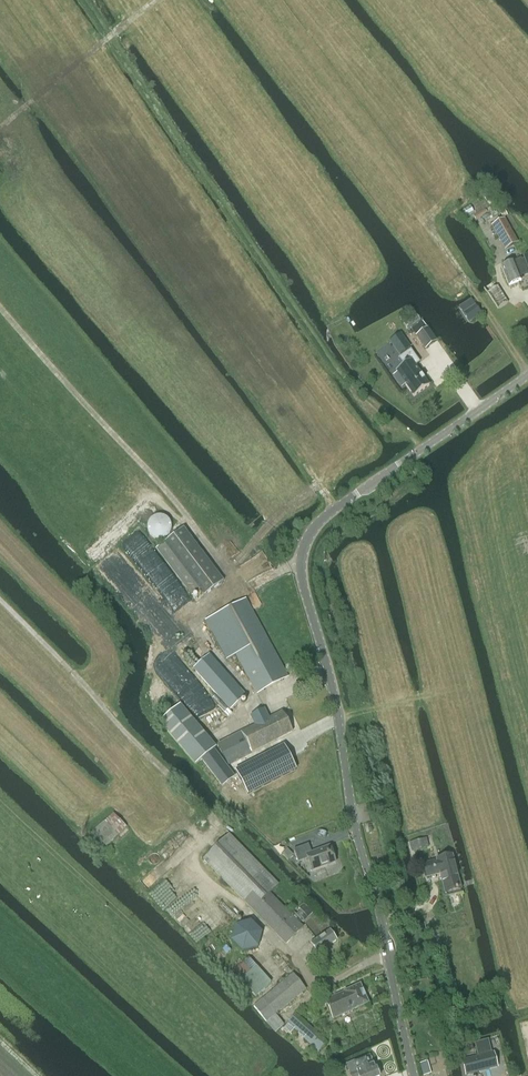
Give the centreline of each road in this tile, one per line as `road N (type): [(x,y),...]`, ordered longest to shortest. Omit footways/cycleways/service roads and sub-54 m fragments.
road 1 (tertiary): [(414,1075),(303,575),(305,547),(321,521),(398,466)]
road 2 (track): [(0,600),(206,809),(214,829),(196,868),(280,948)]
road 3 (track): [(303,560),(246,586),(0,309)]
road 4 (track): [(154,0),(0,130)]
road 5 (tertiary): [(527,375),(398,466)]

